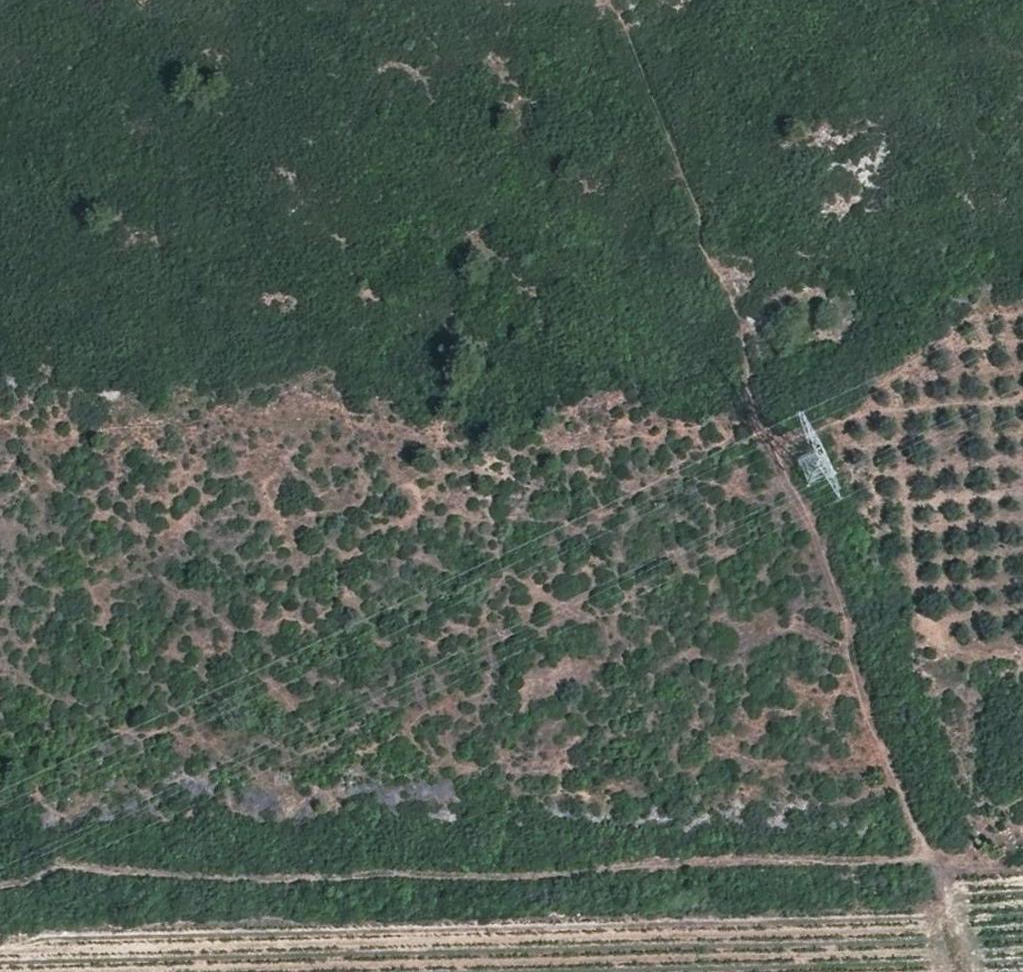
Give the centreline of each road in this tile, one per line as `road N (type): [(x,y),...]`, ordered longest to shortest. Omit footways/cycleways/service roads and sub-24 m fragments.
road 1 (track): [(921,863),(809,860),(517,880),(248,882),(59,869),(0,888)]

